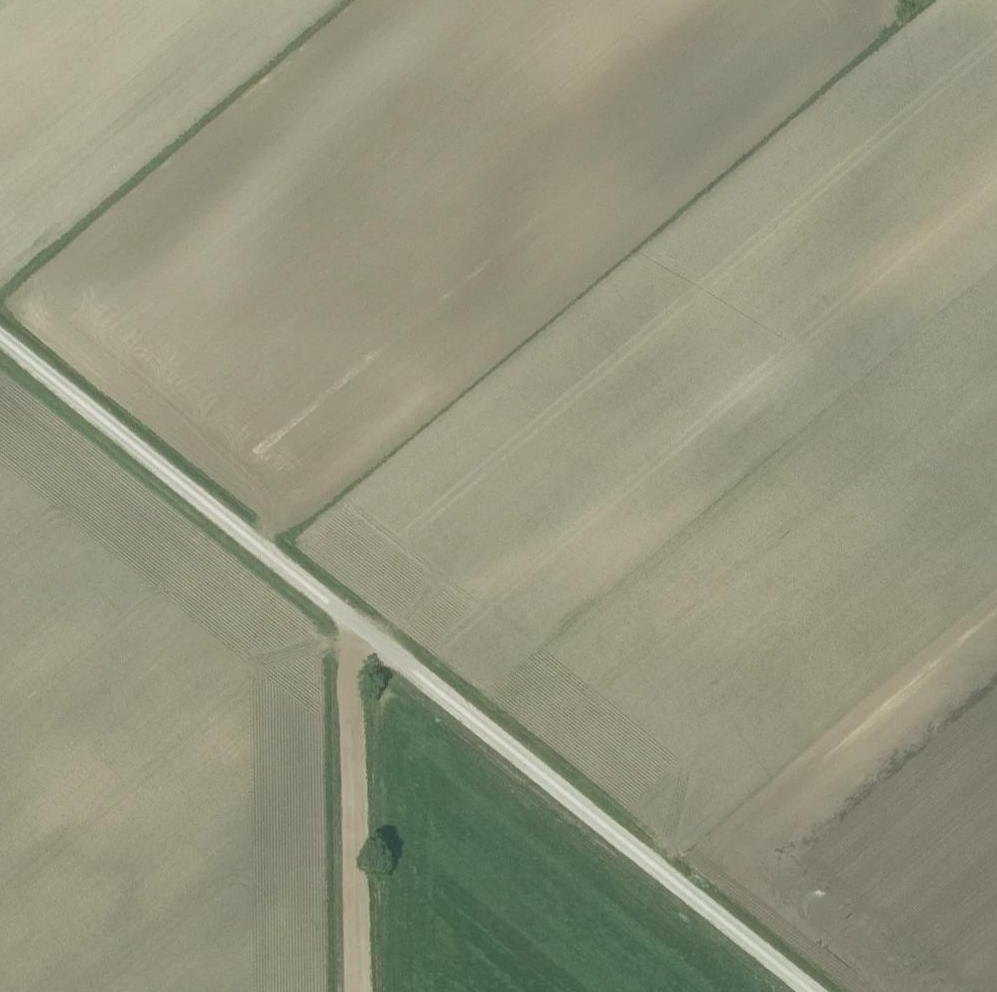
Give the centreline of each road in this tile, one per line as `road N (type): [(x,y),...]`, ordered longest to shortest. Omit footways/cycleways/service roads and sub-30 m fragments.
road 1 (track): [(813,991),(352,625)]
road 2 (track): [(352,625),(0,337)]
road 3 (track): [(357,991),(352,625)]

